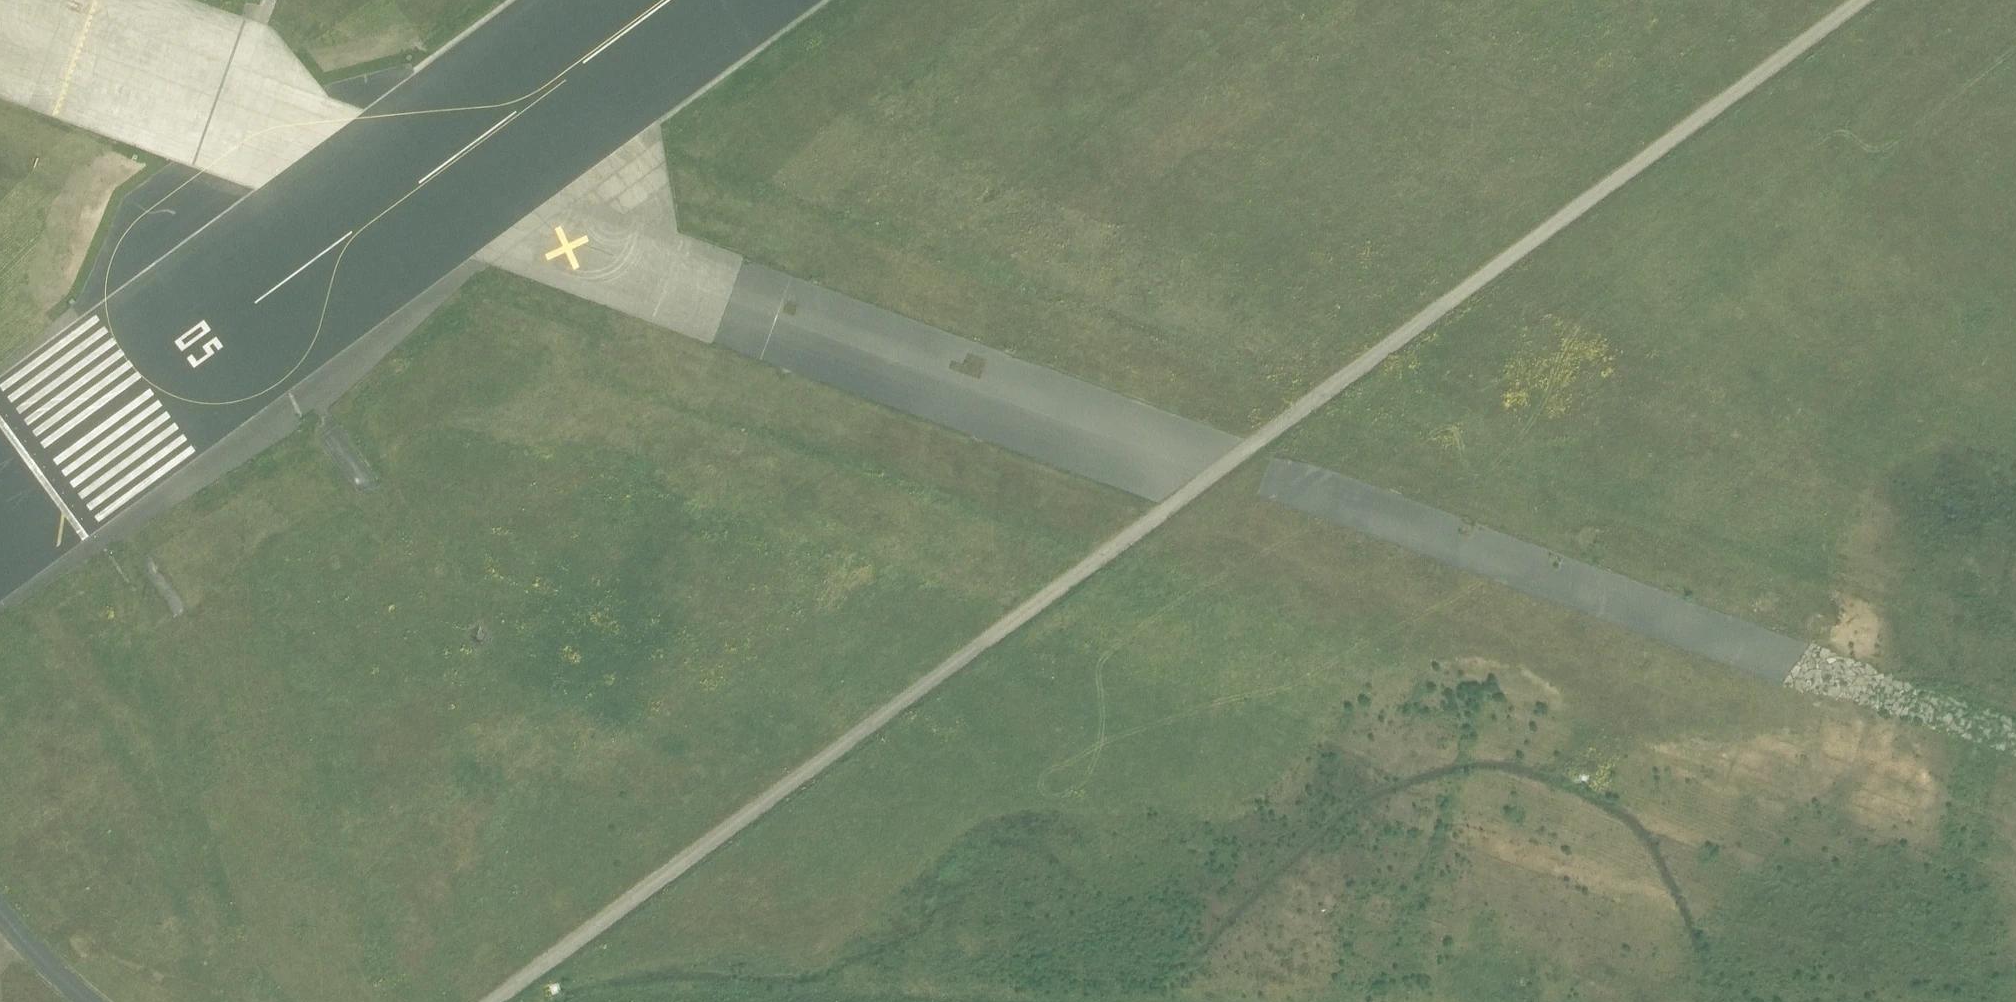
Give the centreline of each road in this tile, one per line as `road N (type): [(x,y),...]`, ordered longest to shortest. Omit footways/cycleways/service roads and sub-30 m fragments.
road 1 (track): [(1860,0),(489,1001)]

